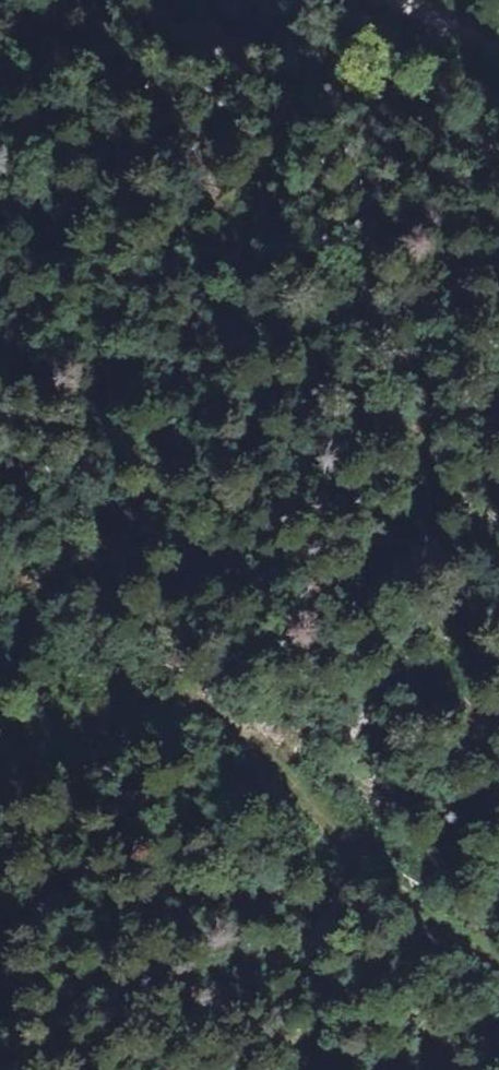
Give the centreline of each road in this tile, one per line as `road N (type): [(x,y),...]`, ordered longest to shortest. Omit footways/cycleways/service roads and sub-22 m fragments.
road 1 (track): [(498,969),(207,709),(182,709),(124,733),(0,795)]

